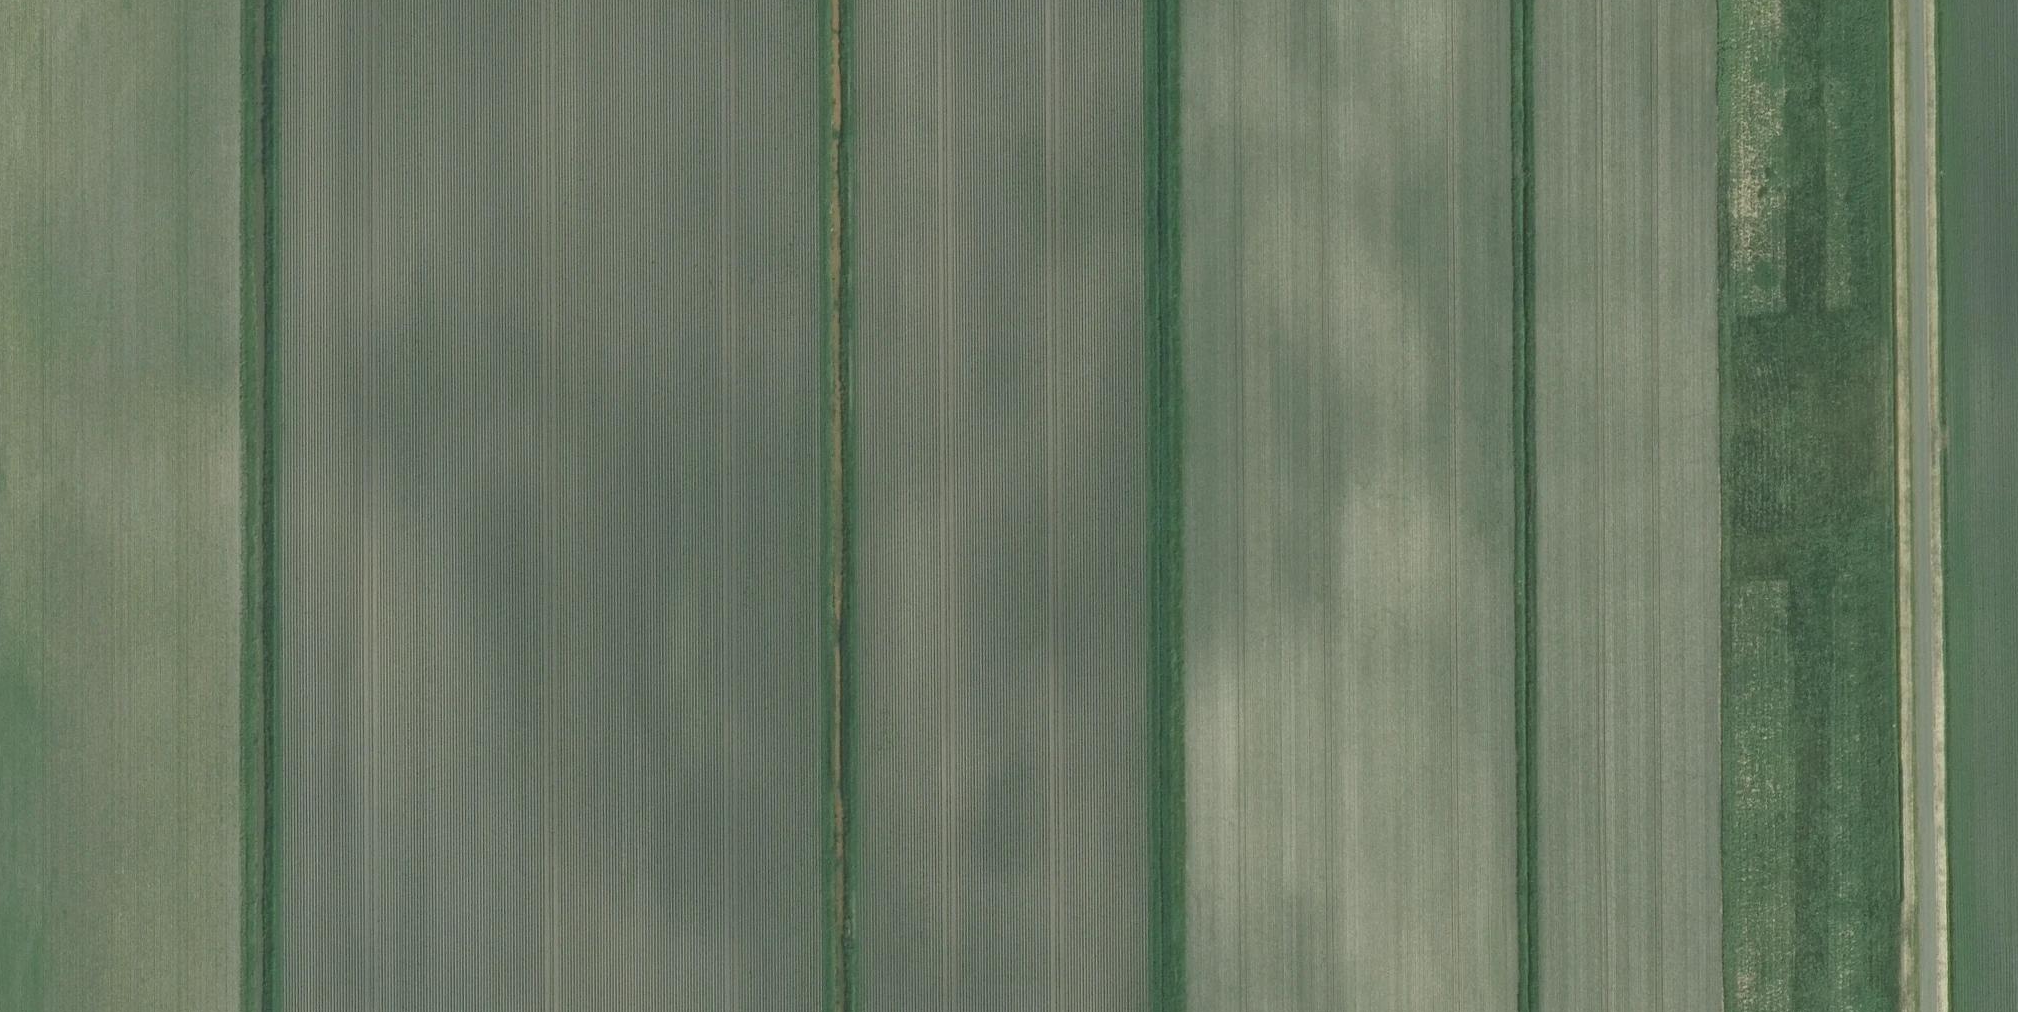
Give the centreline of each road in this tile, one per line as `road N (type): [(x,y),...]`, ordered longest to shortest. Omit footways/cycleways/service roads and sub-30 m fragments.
road 1 (unclassified): [(1931,1011),(1918,0)]

